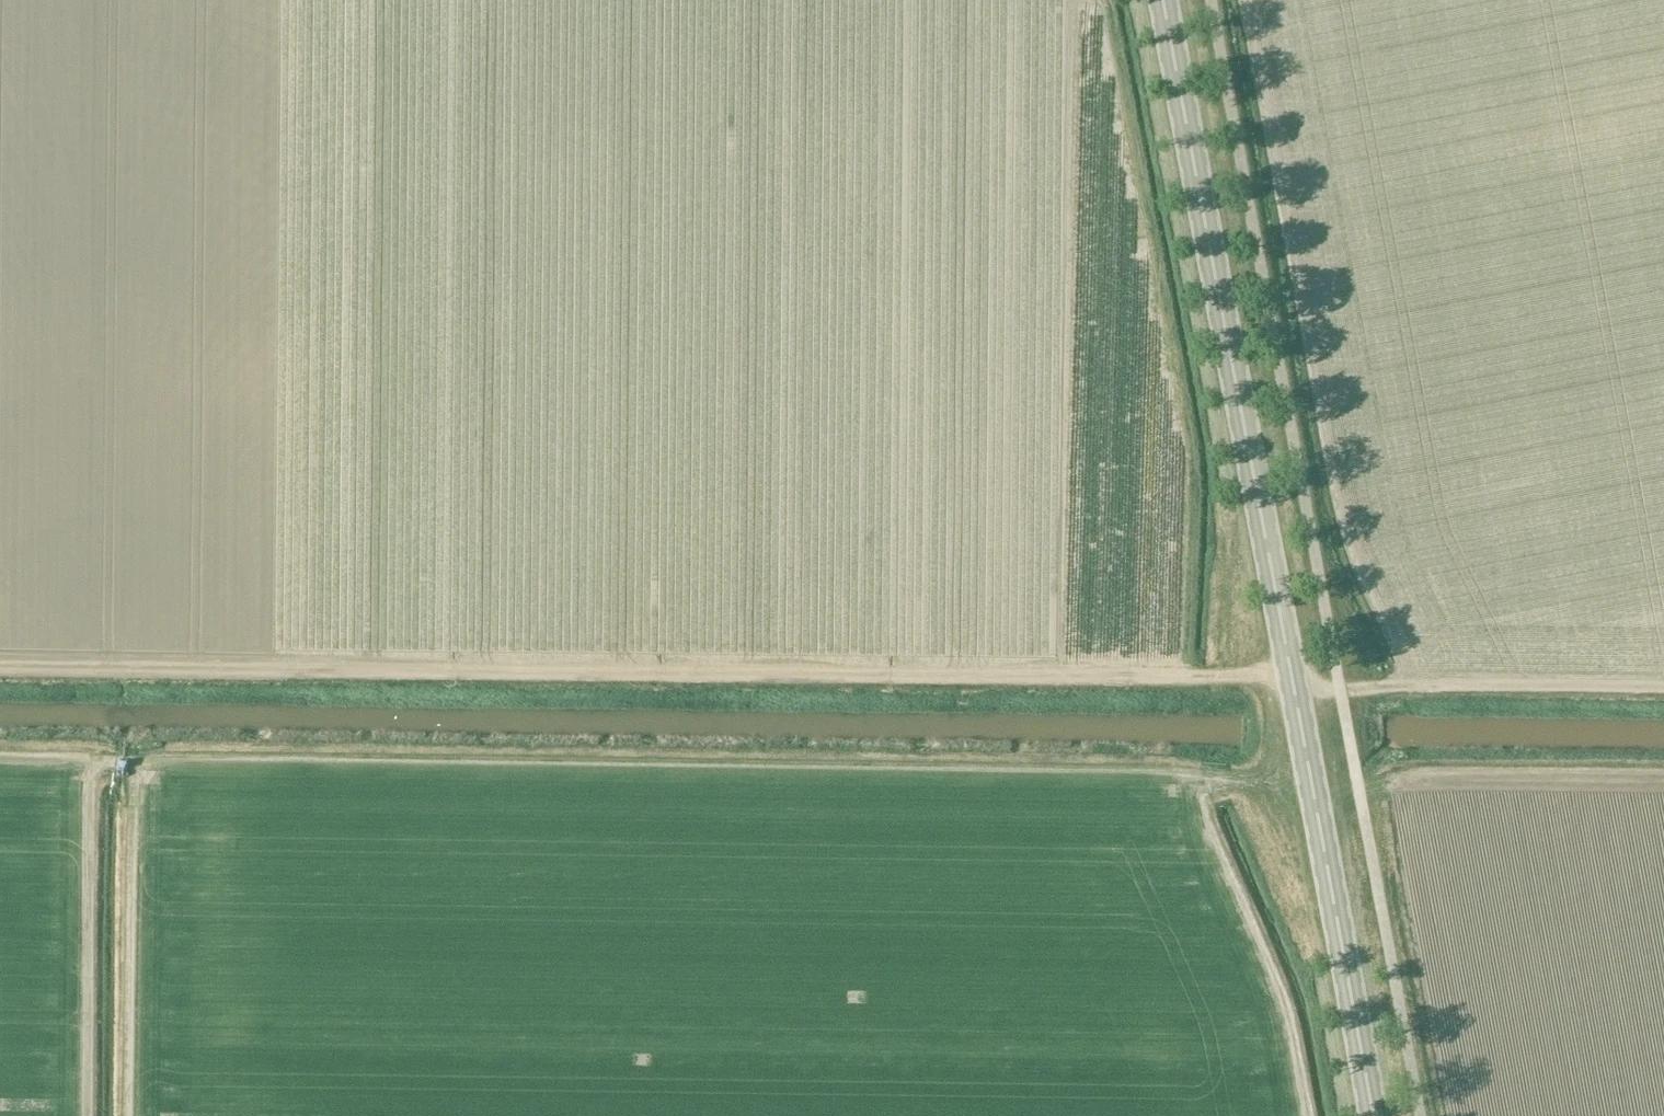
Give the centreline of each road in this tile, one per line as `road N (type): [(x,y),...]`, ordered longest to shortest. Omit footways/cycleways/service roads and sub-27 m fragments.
road 1 (secondary): [(1374,1115),(1163,0)]

